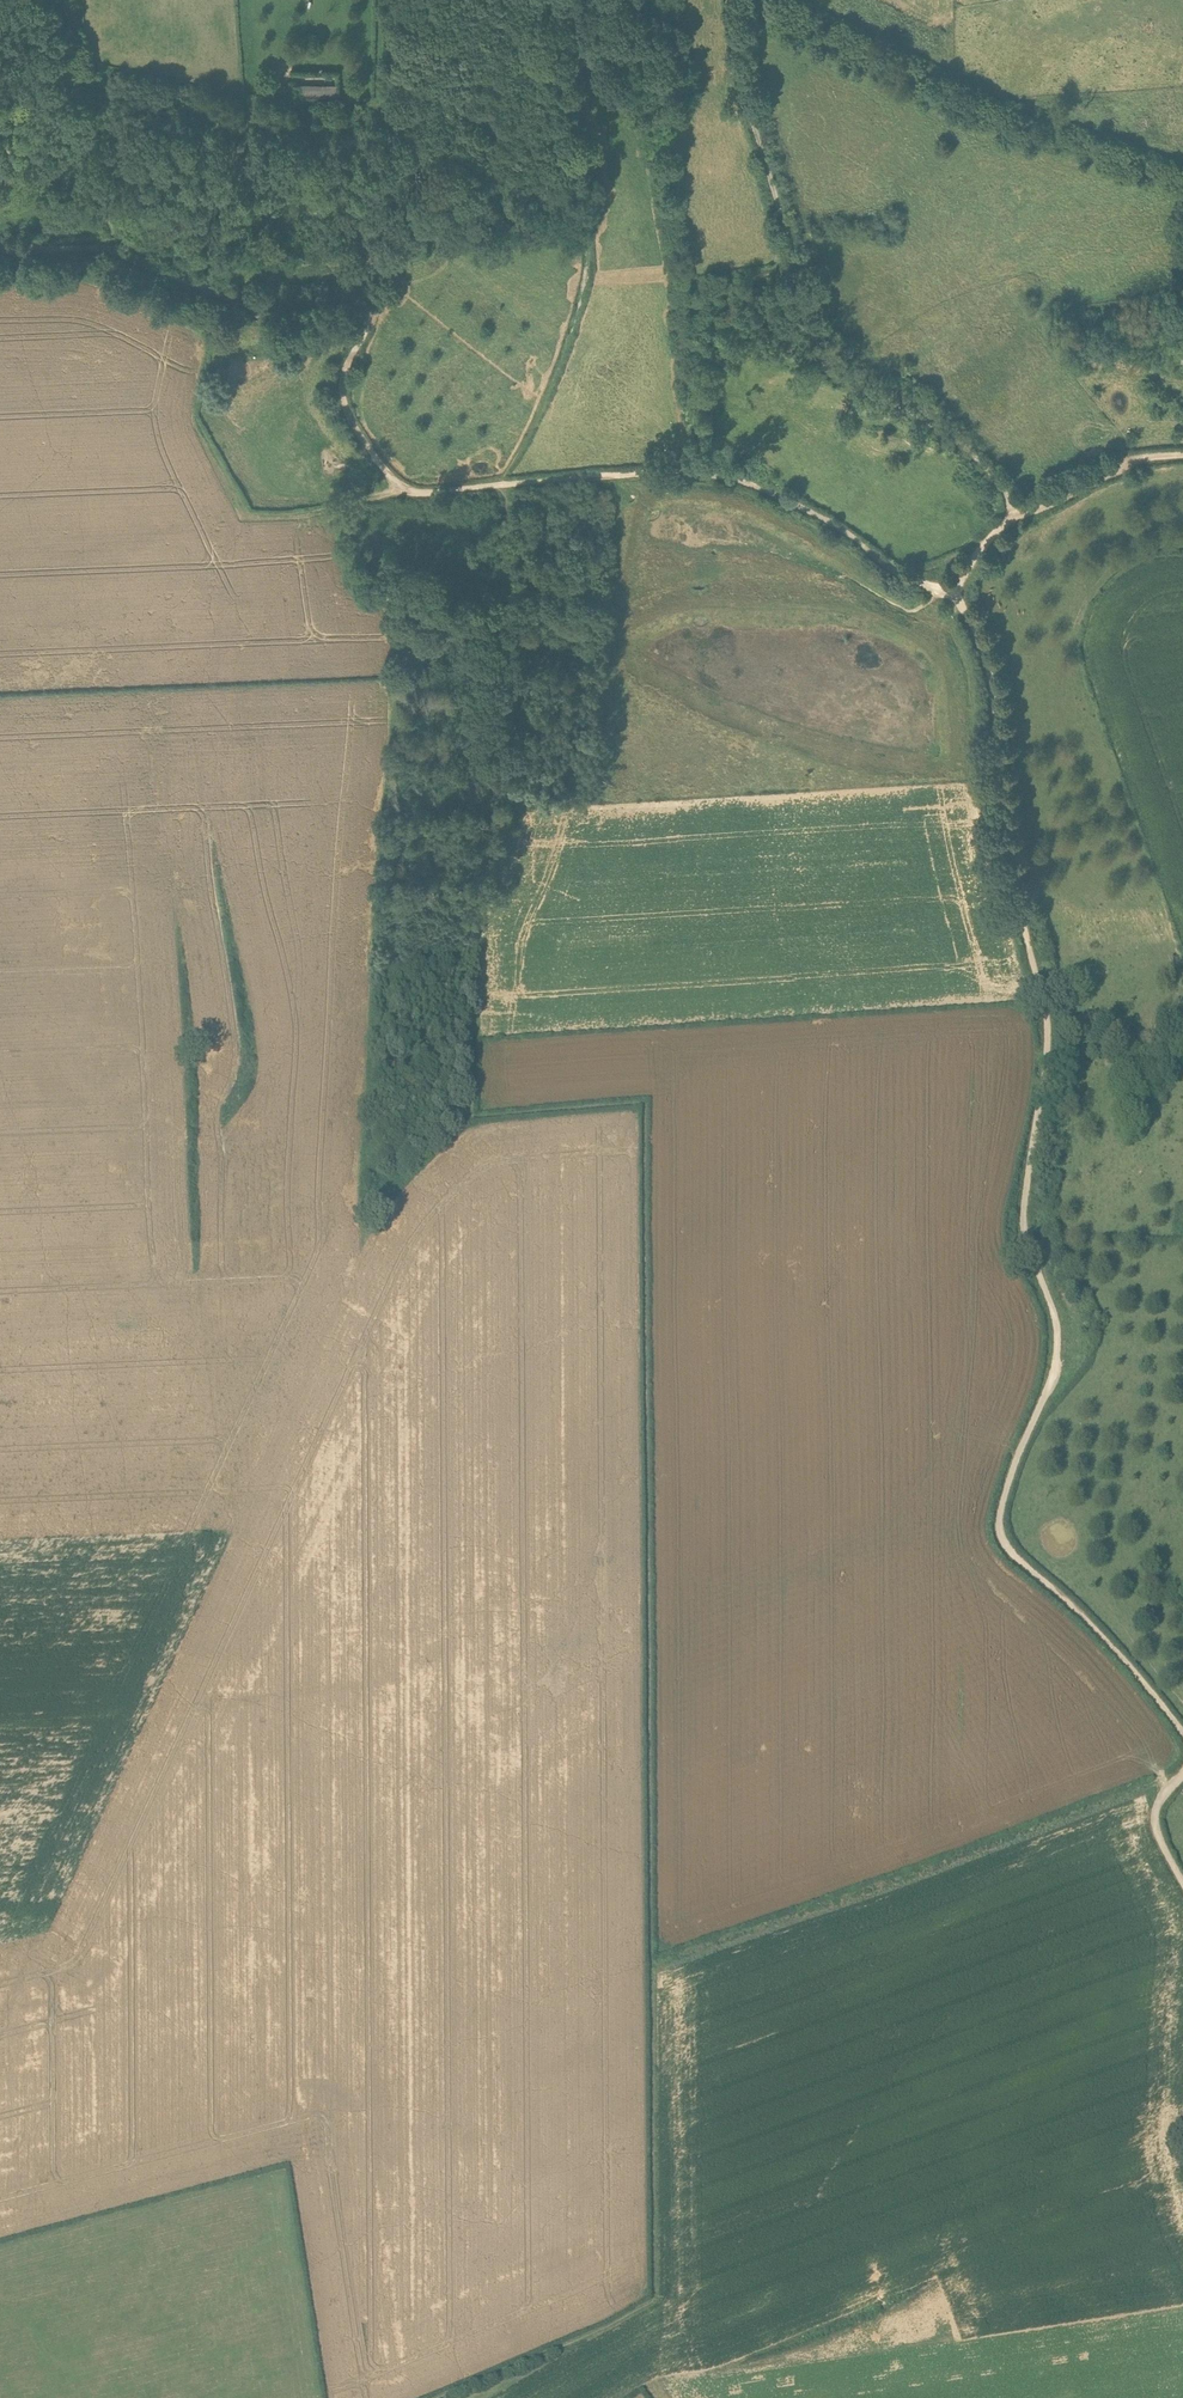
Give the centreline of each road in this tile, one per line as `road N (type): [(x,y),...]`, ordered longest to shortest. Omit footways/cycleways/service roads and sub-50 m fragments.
road 1 (unclassified): [(1182,1733),(1114,1649),(1013,1553),(1000,1529),(1006,1489),(1057,1347),(1022,1219),(1048,1035),(1002,805),(991,679),(956,593)]
road 2 (track): [(1015,517),(997,482),(955,442),(824,363),(744,96),(727,0)]
road 3 (track): [(503,485),(677,473),(733,479),(814,515),(898,573),(956,593),(971,562),(1015,517)]
road 4 (track): [(503,485),(420,494),(381,468),(342,402),(342,377),(366,325),(356,302),(259,303),(114,251)]
road 5 (track): [(1015,517),(1140,459),(1182,456)]
road 6 (unclassified): [(1182,1882),(1154,1815),(1182,1774)]

